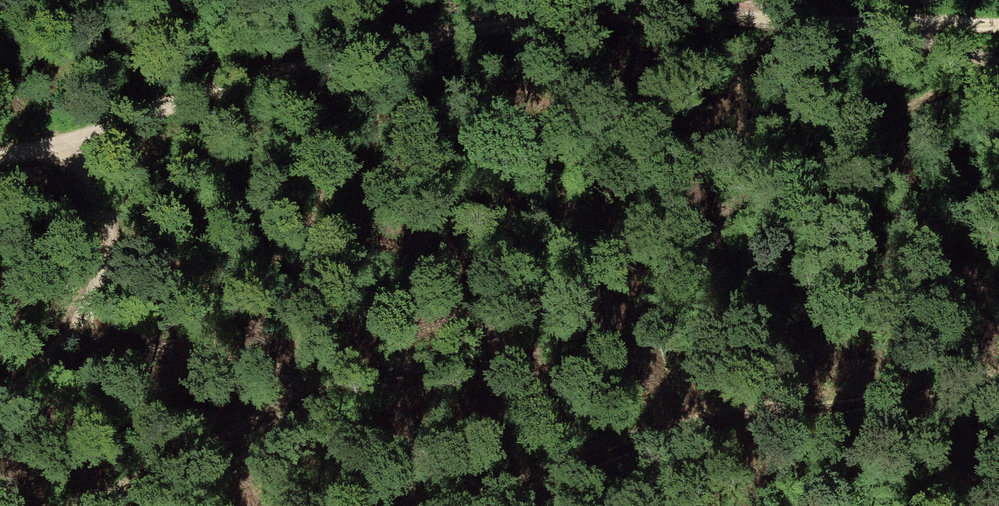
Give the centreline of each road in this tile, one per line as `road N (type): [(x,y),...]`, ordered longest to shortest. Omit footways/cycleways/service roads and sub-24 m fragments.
road 1 (track): [(998,21),(875,29),(775,14),(564,15),(346,53),(143,112)]
road 2 (track): [(78,135),(107,205),(100,295),(69,339),(0,405)]
road 3 (track): [(316,0),(229,38),(185,67),(143,112)]
road 4 (track): [(998,62),(875,29)]

